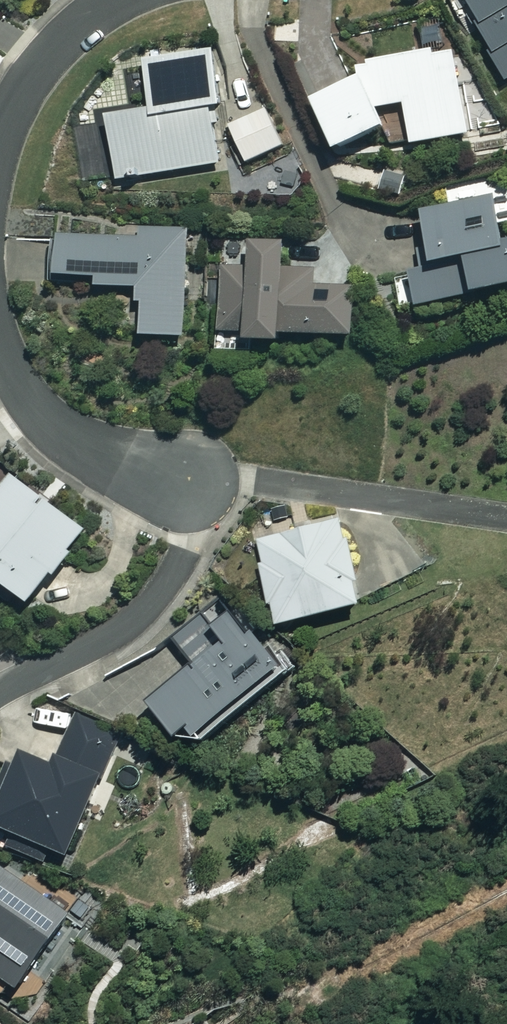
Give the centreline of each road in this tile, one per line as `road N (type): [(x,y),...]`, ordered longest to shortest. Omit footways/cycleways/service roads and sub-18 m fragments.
road 1 (residential): [(190,479),(90,449),(33,403),(0,341)]
road 2 (residential): [(0,140),(31,77),(65,38),(119,0)]

